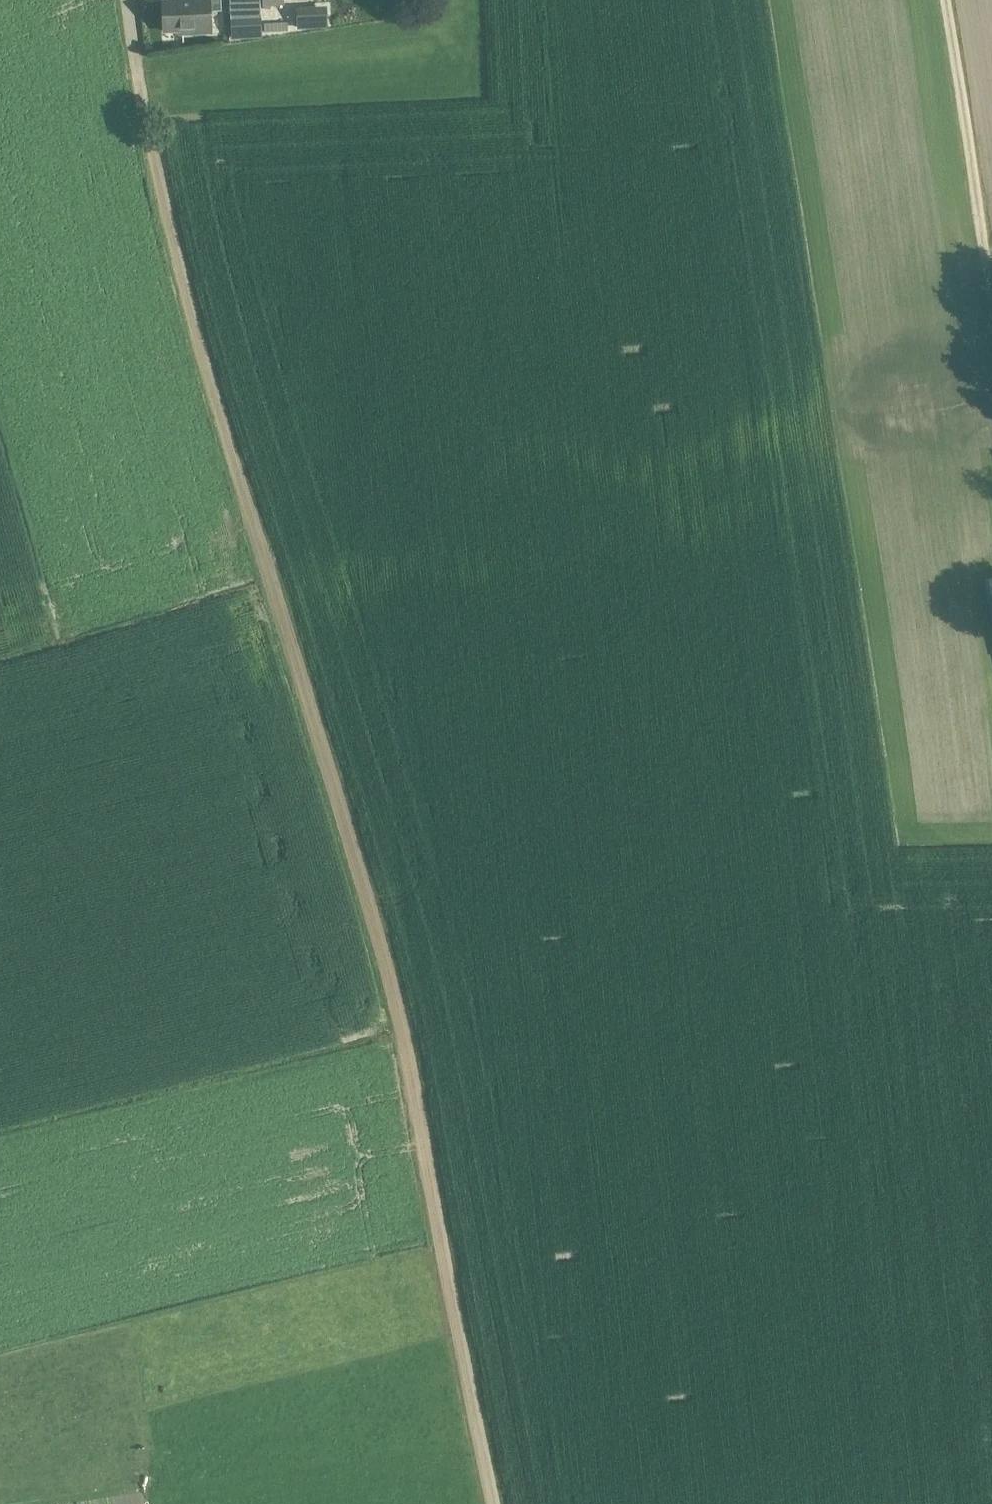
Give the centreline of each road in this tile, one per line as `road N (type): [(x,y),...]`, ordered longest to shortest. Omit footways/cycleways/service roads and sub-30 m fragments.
road 1 (track): [(494,1503),(392,997),(217,414),(138,92),(128,0)]
road 2 (track): [(942,0),(991,297)]

